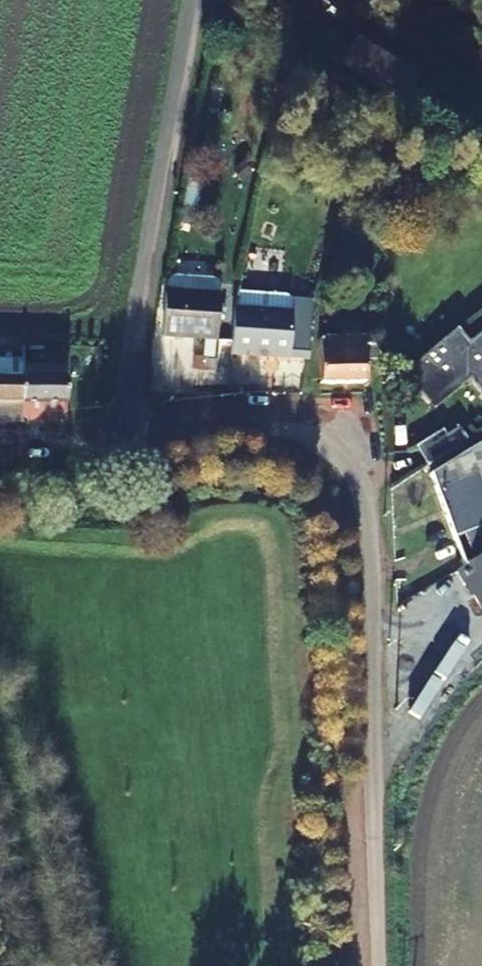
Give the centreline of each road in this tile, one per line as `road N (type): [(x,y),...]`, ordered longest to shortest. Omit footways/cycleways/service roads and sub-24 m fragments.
road 1 (residential): [(381,965),(372,563),(368,506),(353,468),(331,438),(297,421),(129,424)]
road 2 (unclassified): [(196,0),(129,424)]
road 3 (residential): [(129,424),(0,430)]

